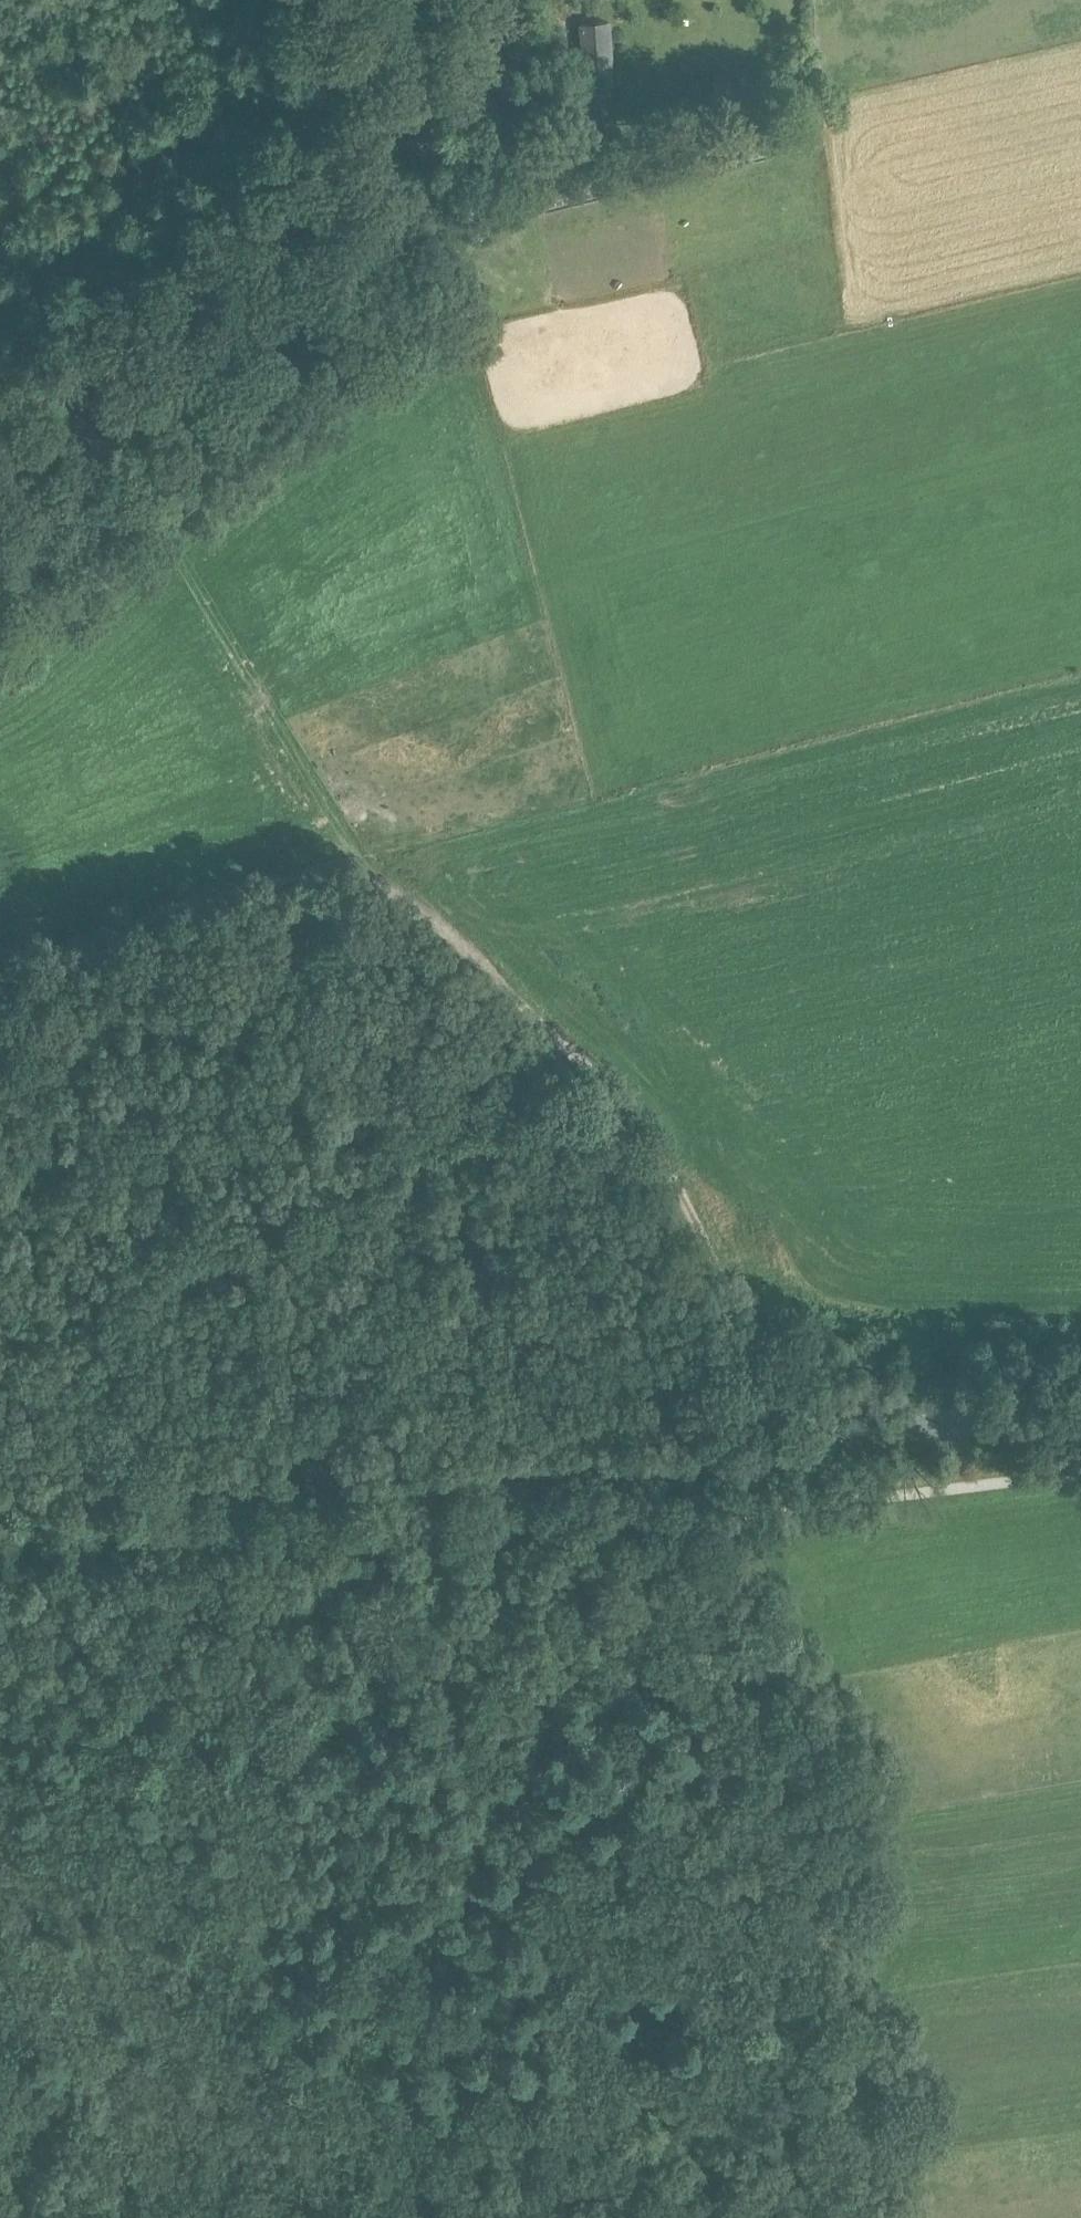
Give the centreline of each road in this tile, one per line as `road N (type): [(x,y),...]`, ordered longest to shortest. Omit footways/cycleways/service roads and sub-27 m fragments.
road 1 (tertiary): [(0,1487),(109,1470),(488,1468),(1080,1410)]
road 2 (track): [(0,427),(72,361),(403,0)]
road 3 (track): [(710,1227),(758,1327),(795,1439)]

